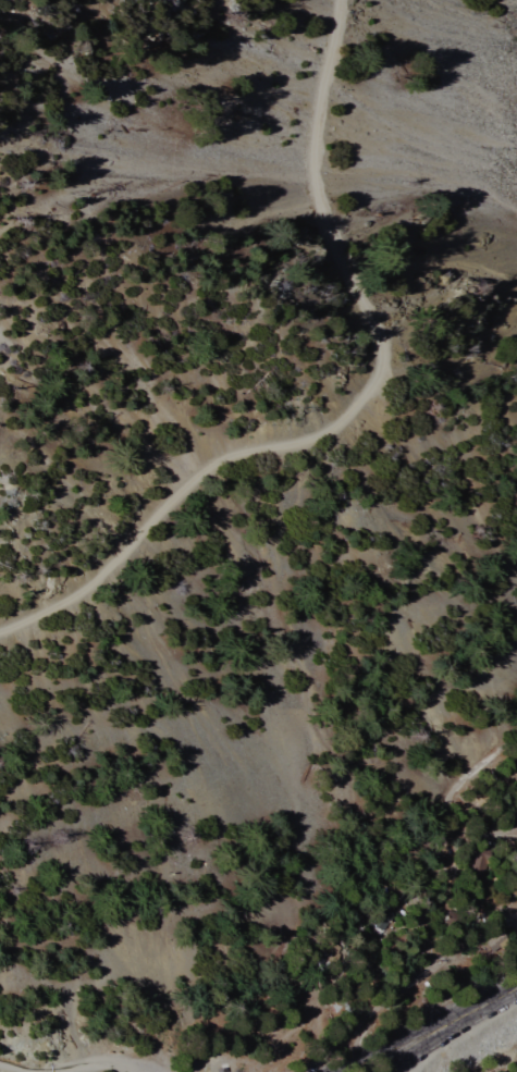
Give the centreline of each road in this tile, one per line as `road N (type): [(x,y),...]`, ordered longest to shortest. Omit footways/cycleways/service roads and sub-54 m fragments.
road 1 (track): [(0,630),(76,595),(208,469),(334,428),(379,380),(377,332)]
road 2 (track): [(377,332),(317,182),(315,138),(340,0)]
road 3 (tertiary): [(466,1019),(330,1071)]

